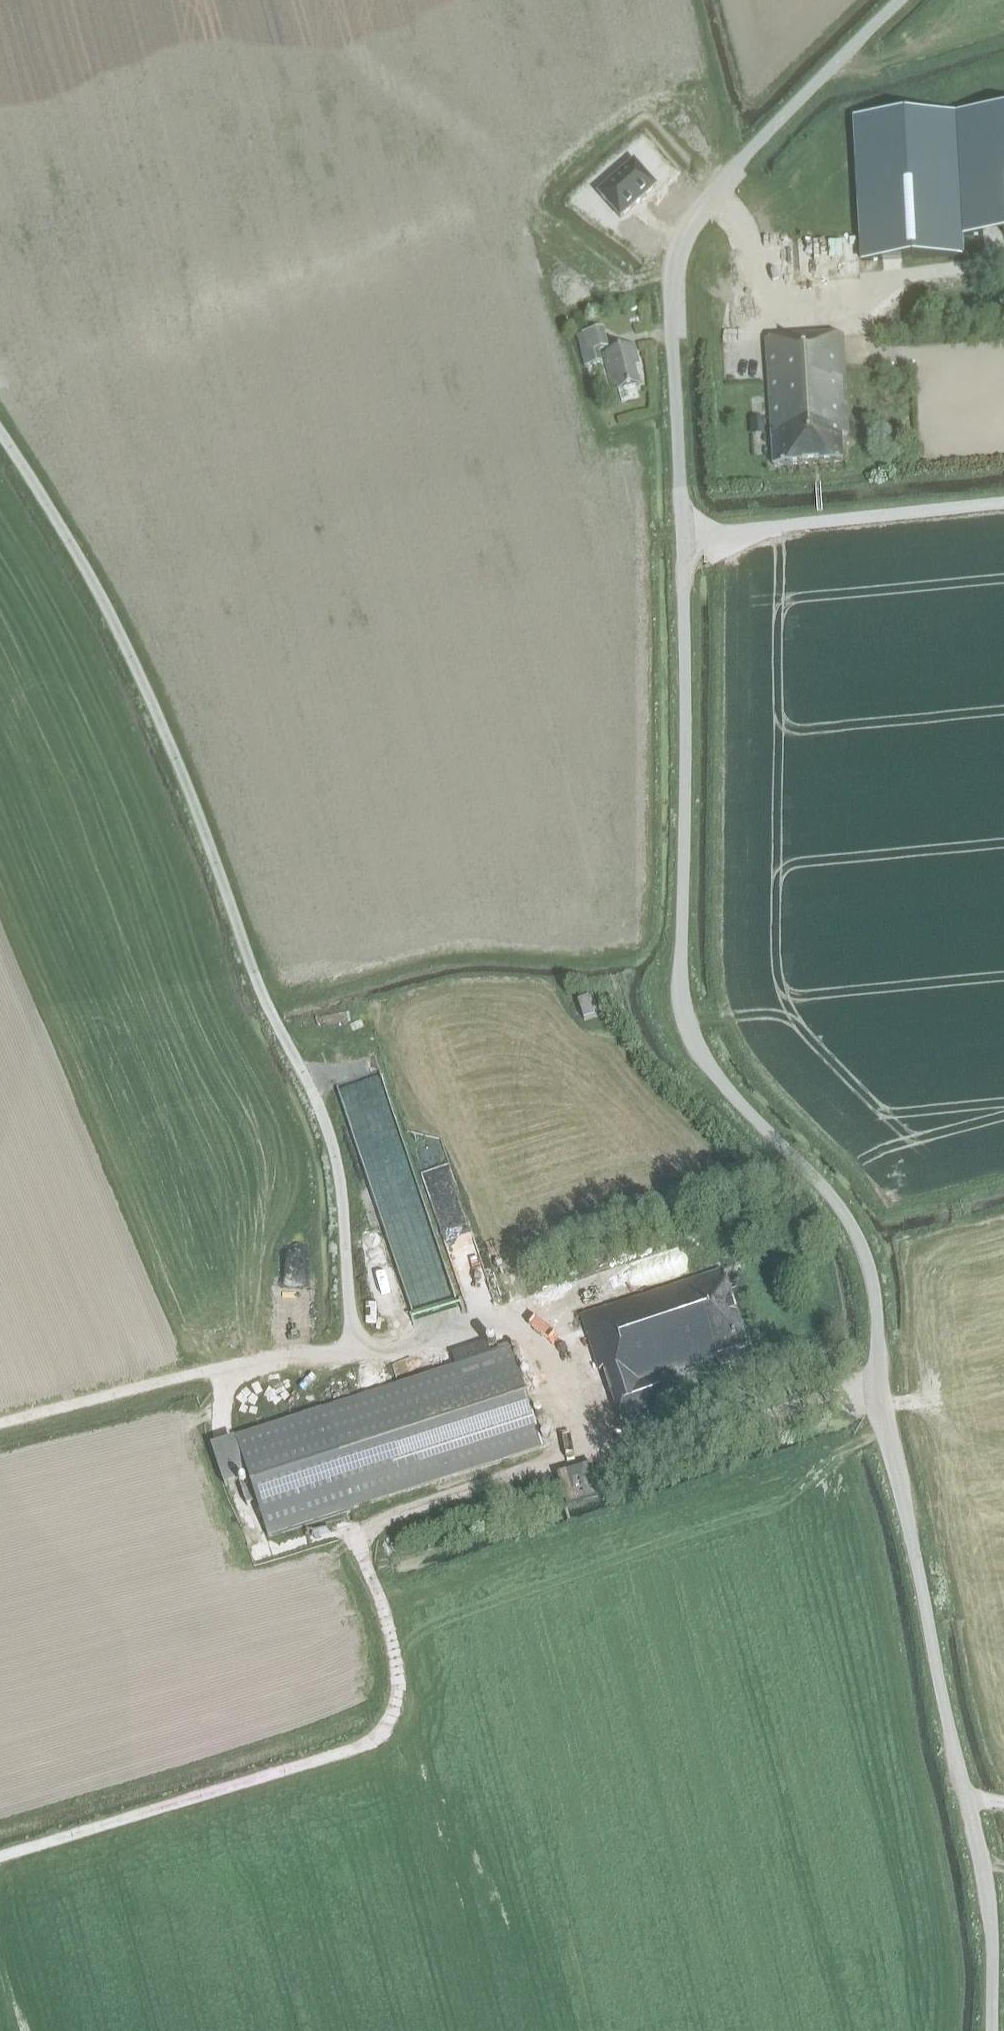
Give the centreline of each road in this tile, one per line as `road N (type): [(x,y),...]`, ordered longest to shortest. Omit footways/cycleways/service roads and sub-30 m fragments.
road 1 (unclassified): [(991,2030),(988,1903),(879,1421),(876,1314),(864,1257),(821,1185),(699,1053),(680,992),(685,702),(670,263),(693,213),(898,0)]
road 2 (track): [(351,1531),(397,1677),(391,1714),(375,1738),(0,1857)]
road 3 (track): [(364,1347),(293,1351),(0,1423)]

